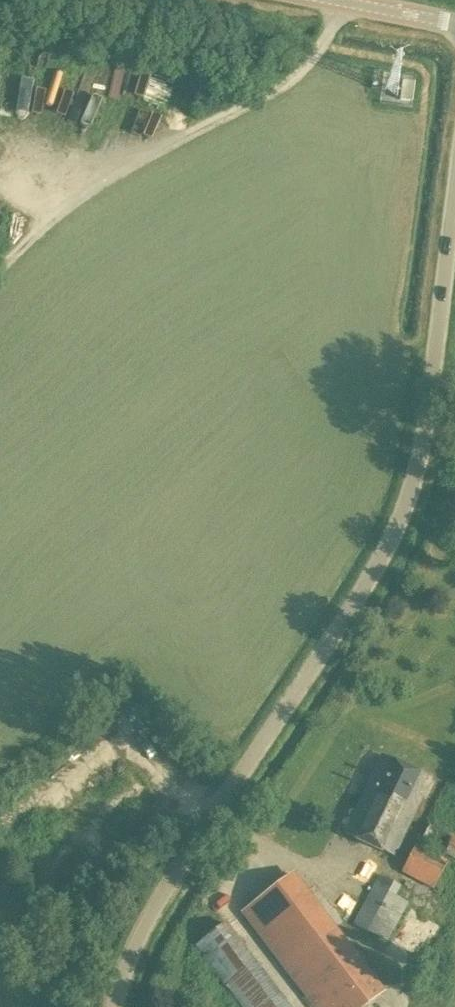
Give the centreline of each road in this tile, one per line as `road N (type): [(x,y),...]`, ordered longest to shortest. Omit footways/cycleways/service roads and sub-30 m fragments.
road 1 (unclassified): [(115,1006),(167,886),(379,562),(415,479),(454,202)]
road 2 (tertiary): [(454,23),(336,0)]

